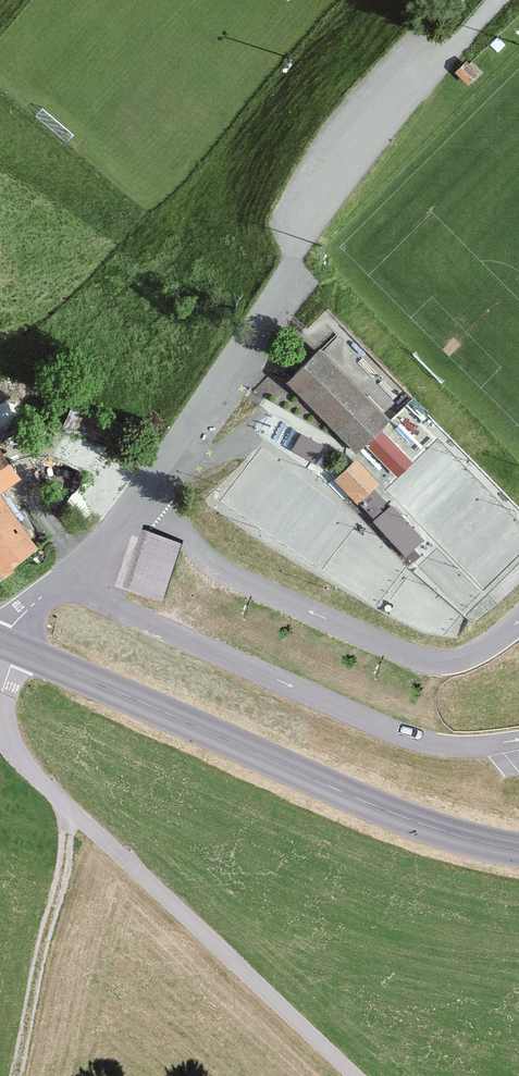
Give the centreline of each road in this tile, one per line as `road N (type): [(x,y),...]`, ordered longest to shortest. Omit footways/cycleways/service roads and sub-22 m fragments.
road 1 (unclassified): [(15,647),(37,604),(103,541),(172,451),(287,279),(303,232),(498,0)]
road 2 (tertiary): [(15,647),(382,810),(518,851)]
road 3 (track): [(70,813),(356,1075)]
road 4 (track): [(70,813),(61,883),(13,1075)]

